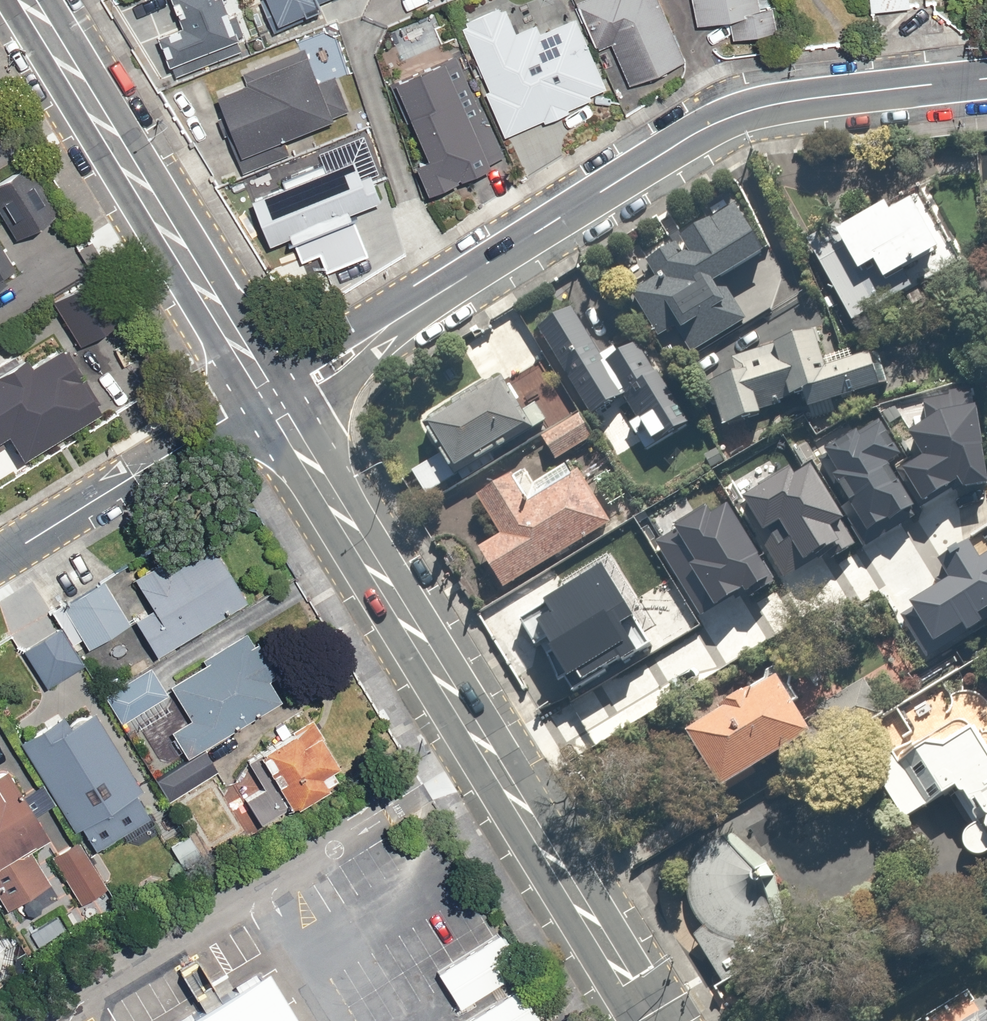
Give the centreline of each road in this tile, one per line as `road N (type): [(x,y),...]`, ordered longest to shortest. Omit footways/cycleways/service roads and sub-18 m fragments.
road 1 (residential): [(986,80),(743,113),(270,393)]
road 2 (secondary): [(652,1020),(270,393)]
road 3 (secondary): [(270,393),(27,0)]
road 4 (residential): [(0,558),(270,393)]

